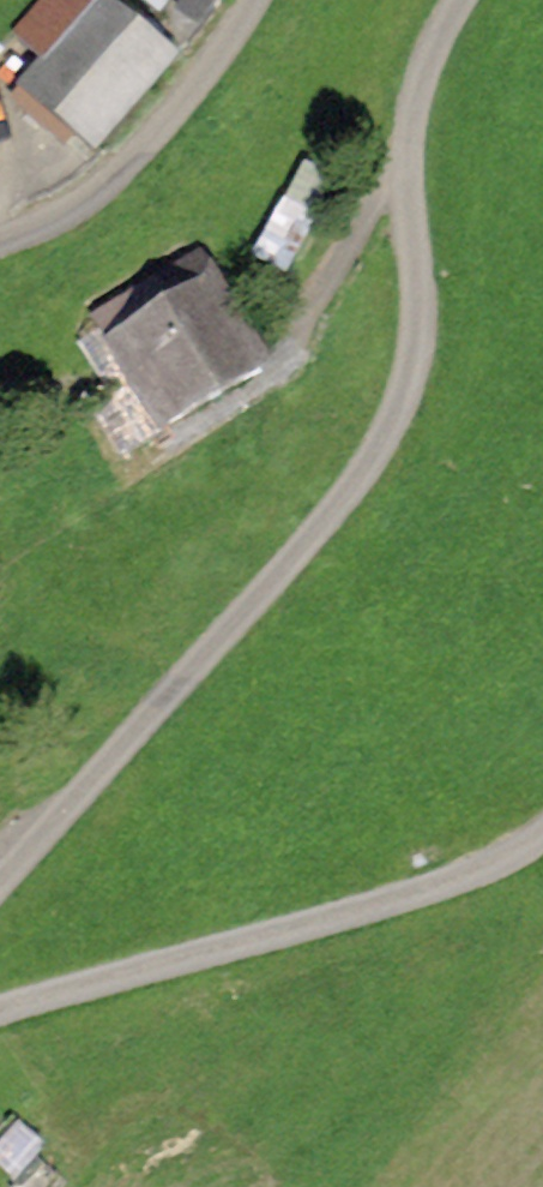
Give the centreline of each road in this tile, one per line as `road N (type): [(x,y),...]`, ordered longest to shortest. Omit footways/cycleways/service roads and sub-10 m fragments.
road 1 (unclassified): [(0,885),(251,607),(404,410),(421,332),(408,163),(427,64),(466,0)]
road 2 (track): [(0,1011),(277,937),(527,853),(542,840)]
road 3 (unclassified): [(253,0),(239,31),(151,146),(47,224)]

